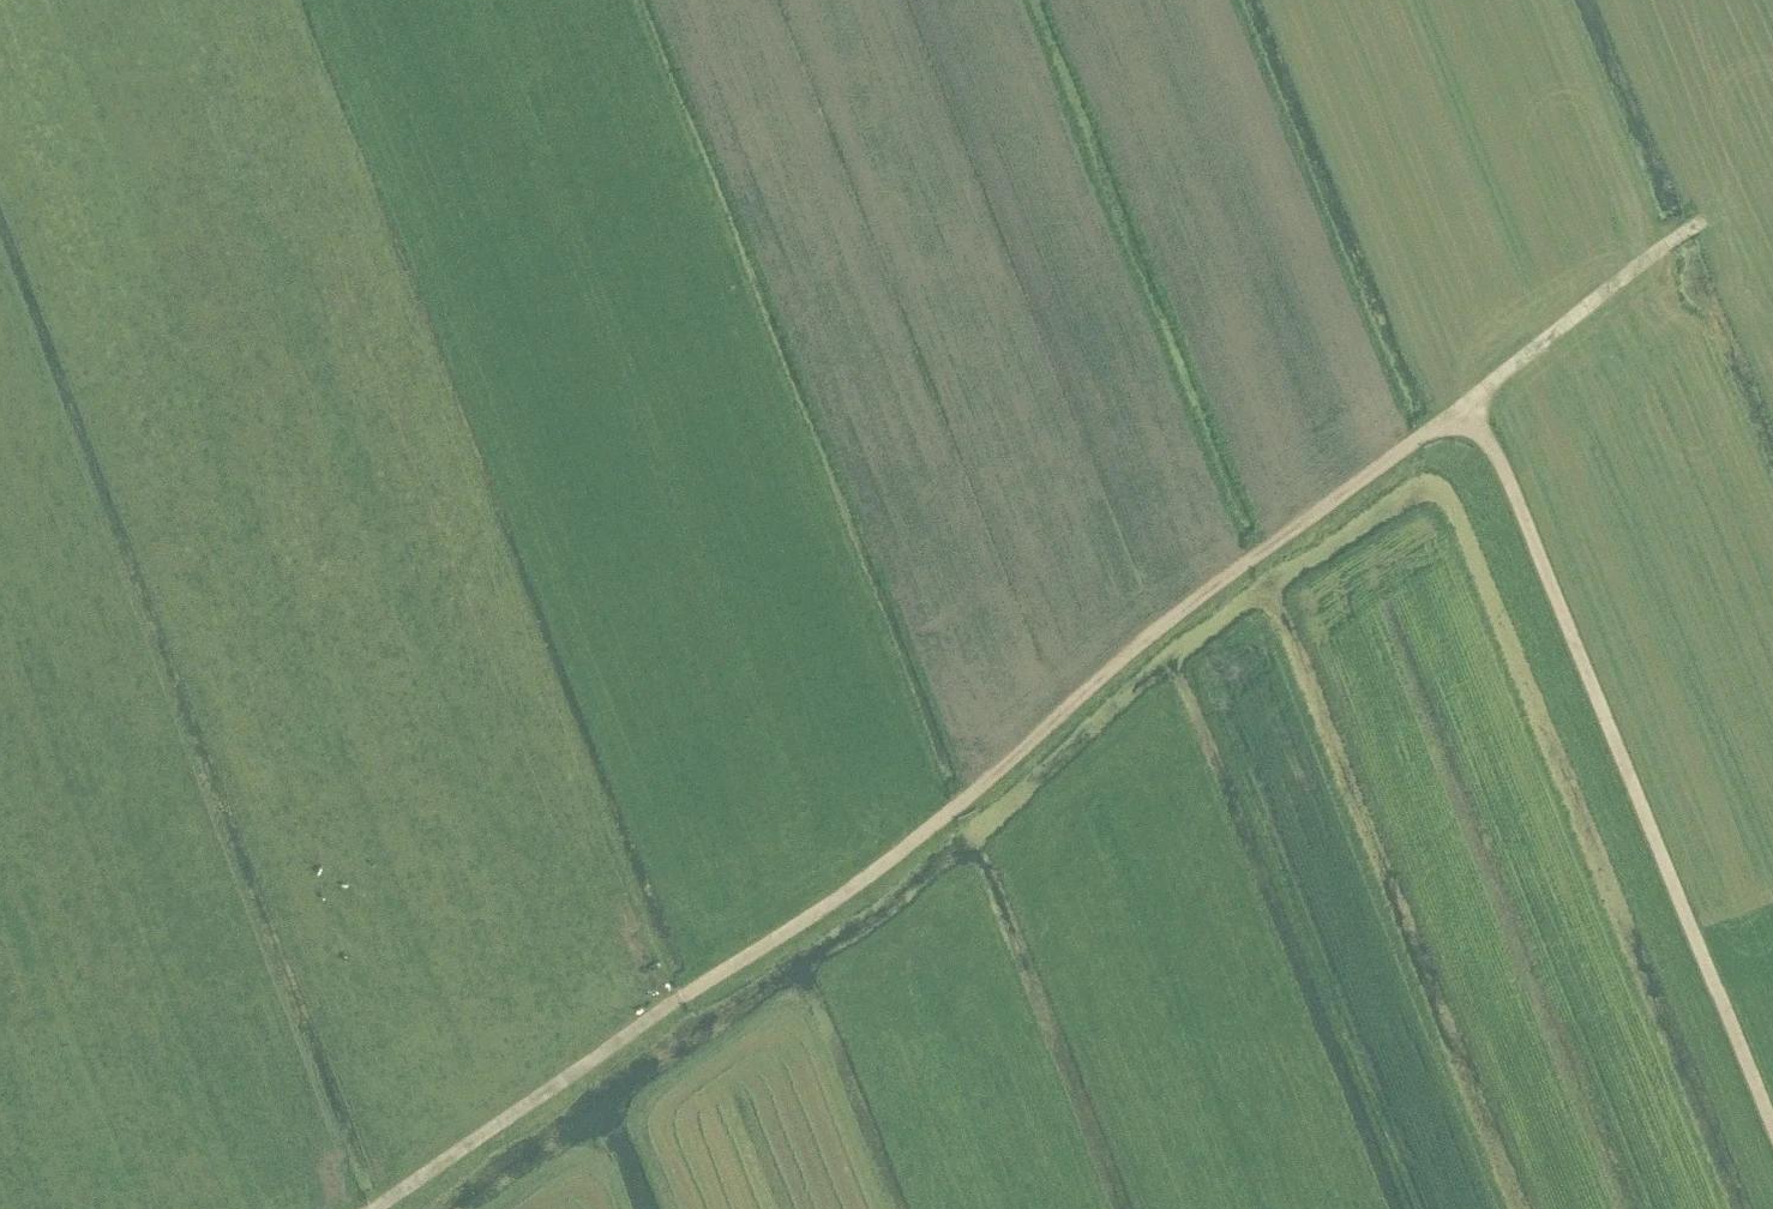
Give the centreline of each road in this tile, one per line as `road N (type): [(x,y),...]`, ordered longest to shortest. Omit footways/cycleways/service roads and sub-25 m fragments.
road 1 (track): [(1460,416),(1148,637),(889,866),(382,1208)]
road 2 (track): [(1772,1135),(1495,453),(1460,416),(1707,216)]

